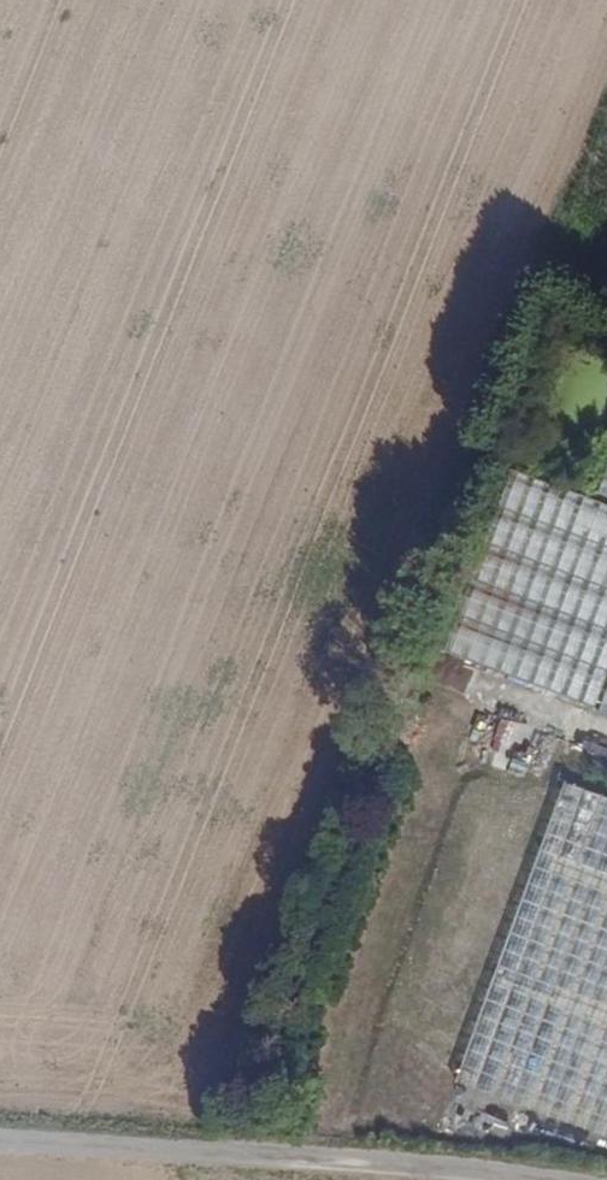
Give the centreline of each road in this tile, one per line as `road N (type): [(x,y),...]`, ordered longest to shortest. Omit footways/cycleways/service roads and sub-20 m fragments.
road 1 (unclassified): [(0,1139),(514,1179)]

